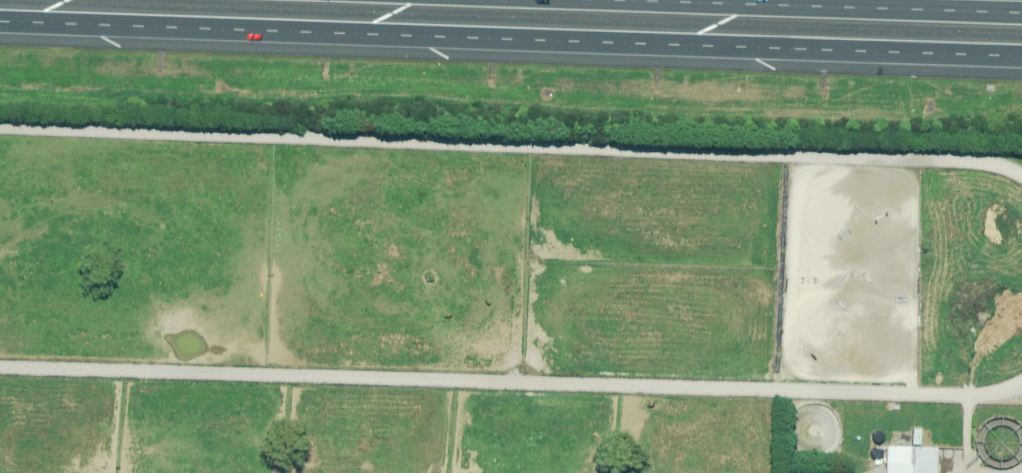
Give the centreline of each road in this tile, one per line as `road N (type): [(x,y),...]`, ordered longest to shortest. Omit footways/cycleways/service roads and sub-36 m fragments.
road 1 (motorway): [(1021,52),(0,26)]
road 2 (motorway): [(689,0),(1021,9)]

